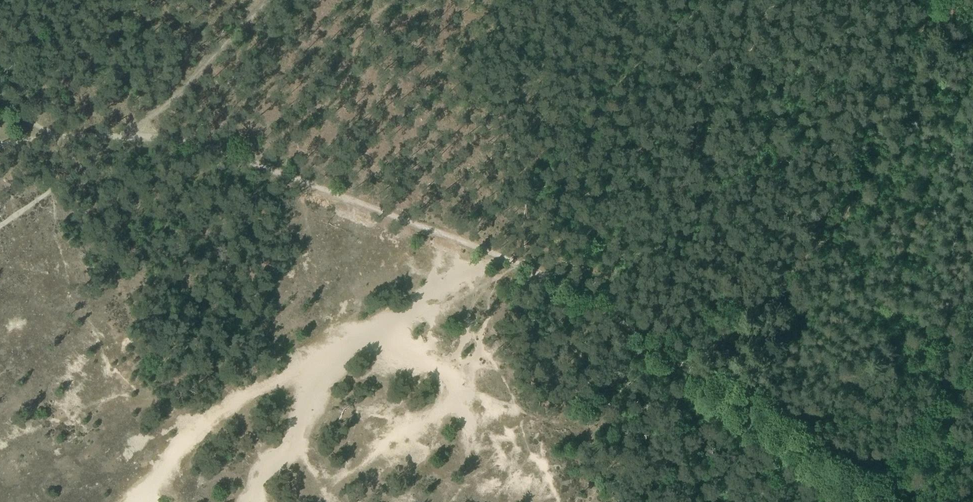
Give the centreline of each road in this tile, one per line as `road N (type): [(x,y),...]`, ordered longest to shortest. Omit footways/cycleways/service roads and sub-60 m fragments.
road 1 (track): [(138,138),(191,140),(507,252)]
road 2 (track): [(507,252),(700,377)]
road 3 (track): [(700,377),(870,501)]

